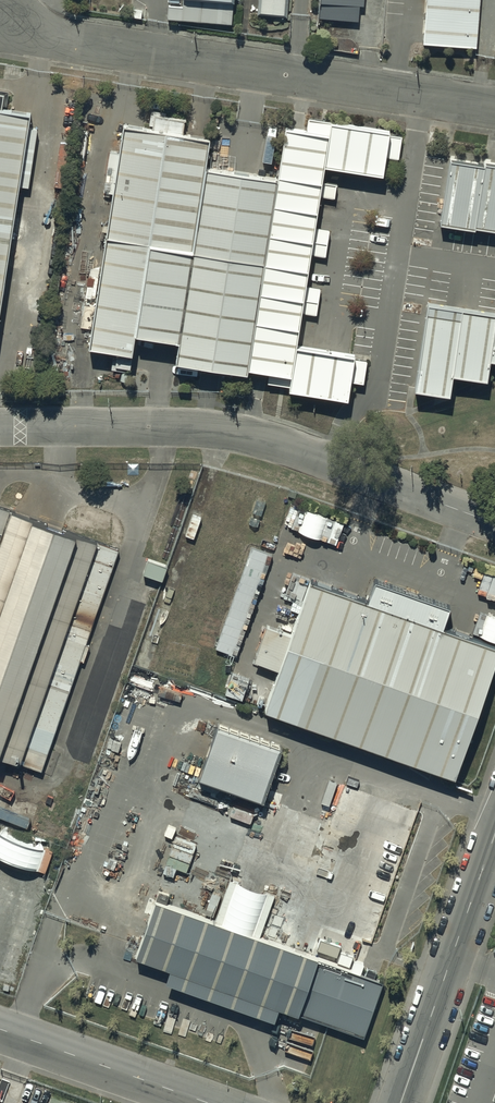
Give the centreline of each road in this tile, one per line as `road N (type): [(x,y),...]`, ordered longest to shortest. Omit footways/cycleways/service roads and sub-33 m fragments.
road 1 (residential): [(494,524),(234,434),(0,427)]
road 2 (unclassified): [(494,111),(44,37),(0,17)]
road 3 (tertiary): [(401,1102),(494,834)]
road 4 (tertiary): [(0,1029),(208,1102)]

